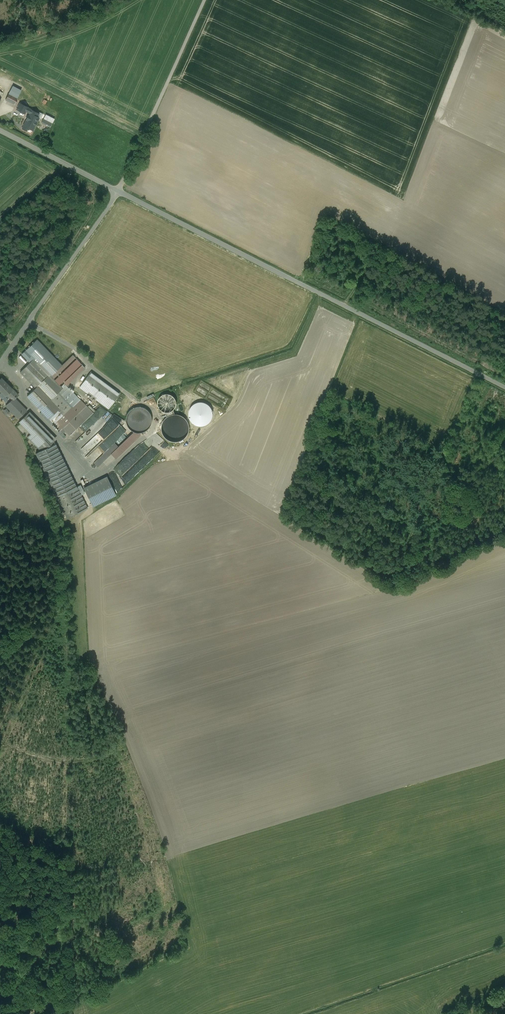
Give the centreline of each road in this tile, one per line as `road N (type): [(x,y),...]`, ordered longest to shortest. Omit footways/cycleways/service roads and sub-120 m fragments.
road 1 (unclassified): [(117,192),(504,388)]
road 2 (unclassified): [(203,0),(117,192)]
road 3 (track): [(28,1013),(69,983),(70,878)]
road 4 (unclassified): [(0,131),(117,192)]

